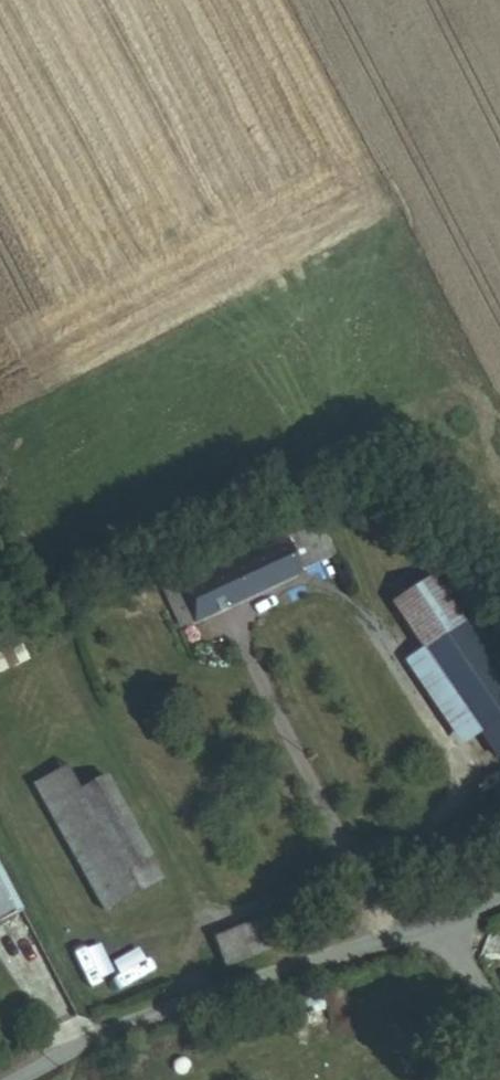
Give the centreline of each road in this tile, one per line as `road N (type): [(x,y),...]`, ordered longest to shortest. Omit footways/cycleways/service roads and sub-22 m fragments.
road 1 (unclassified): [(499,892),(443,928),(202,1006),(27,1079)]

